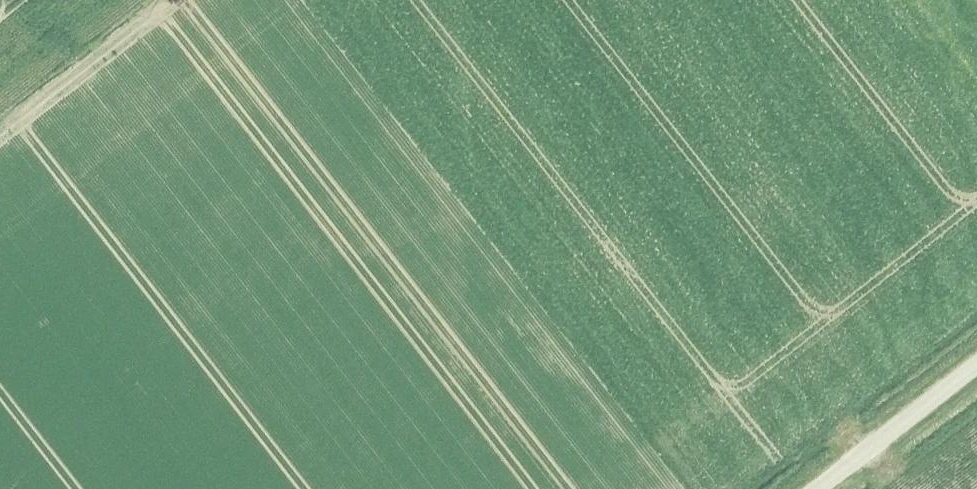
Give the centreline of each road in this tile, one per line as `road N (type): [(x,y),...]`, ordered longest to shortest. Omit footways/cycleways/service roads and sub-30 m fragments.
road 1 (unclassified): [(819,488),(976,367)]

